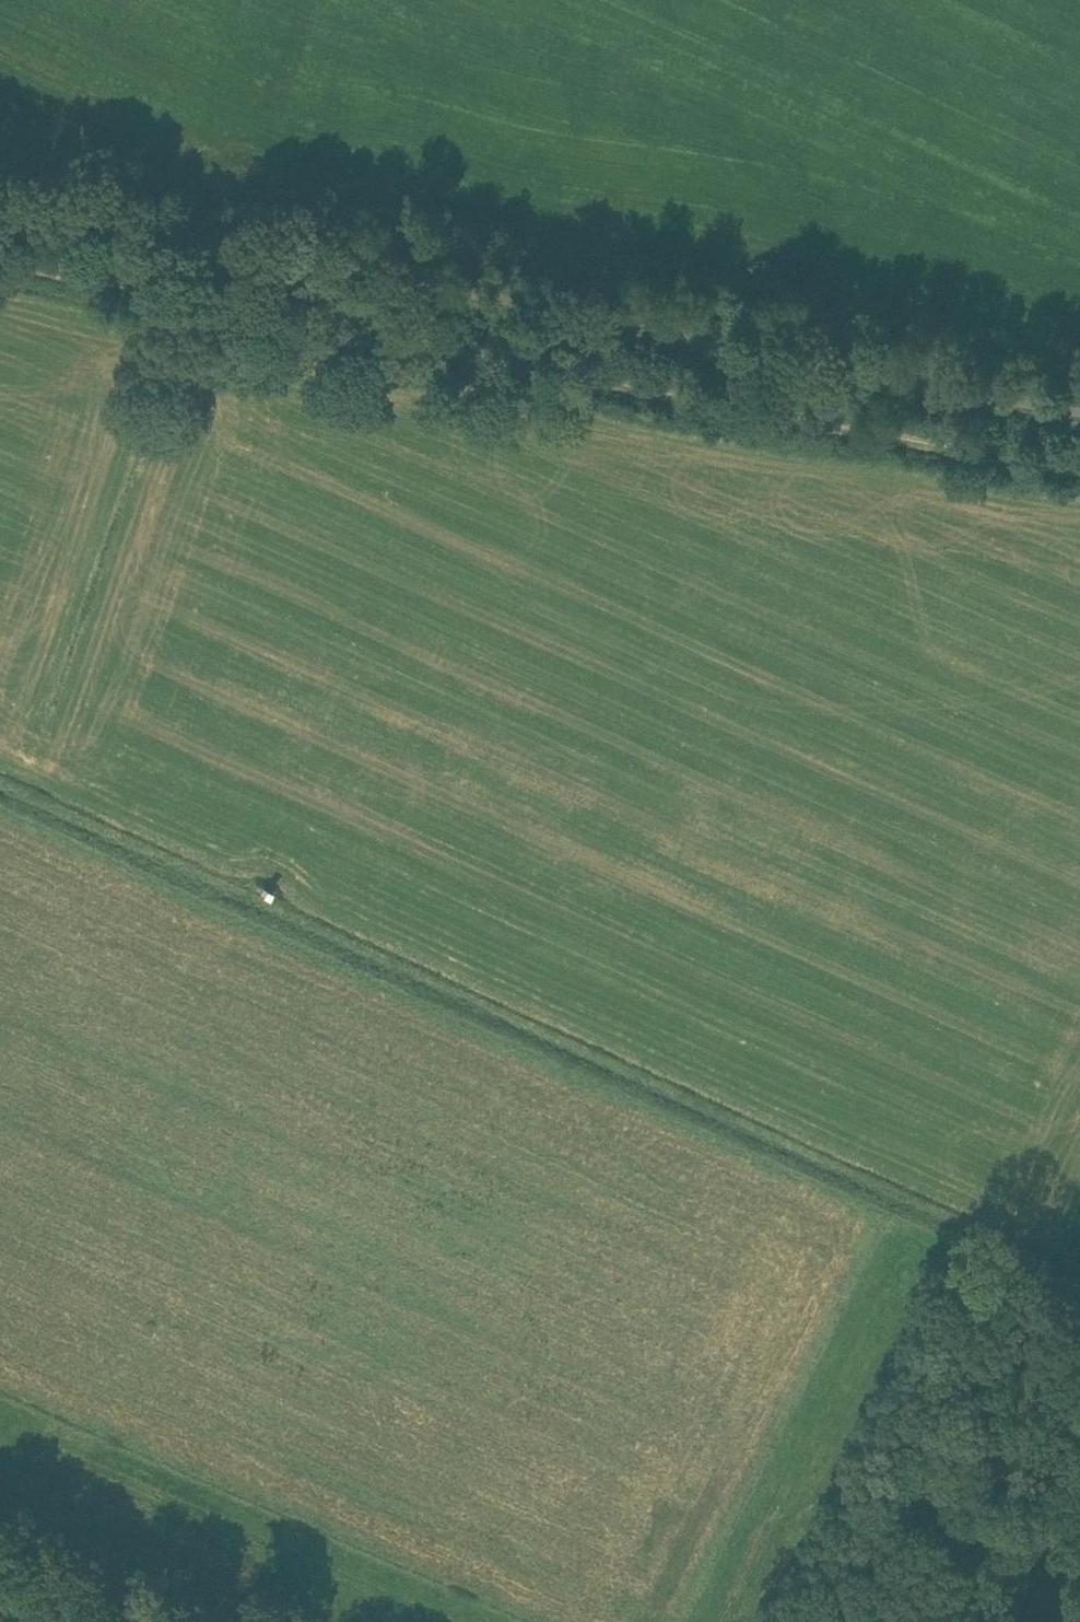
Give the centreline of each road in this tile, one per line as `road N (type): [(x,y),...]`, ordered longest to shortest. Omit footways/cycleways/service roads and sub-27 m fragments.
road 1 (track): [(0,261),(1079,474)]

